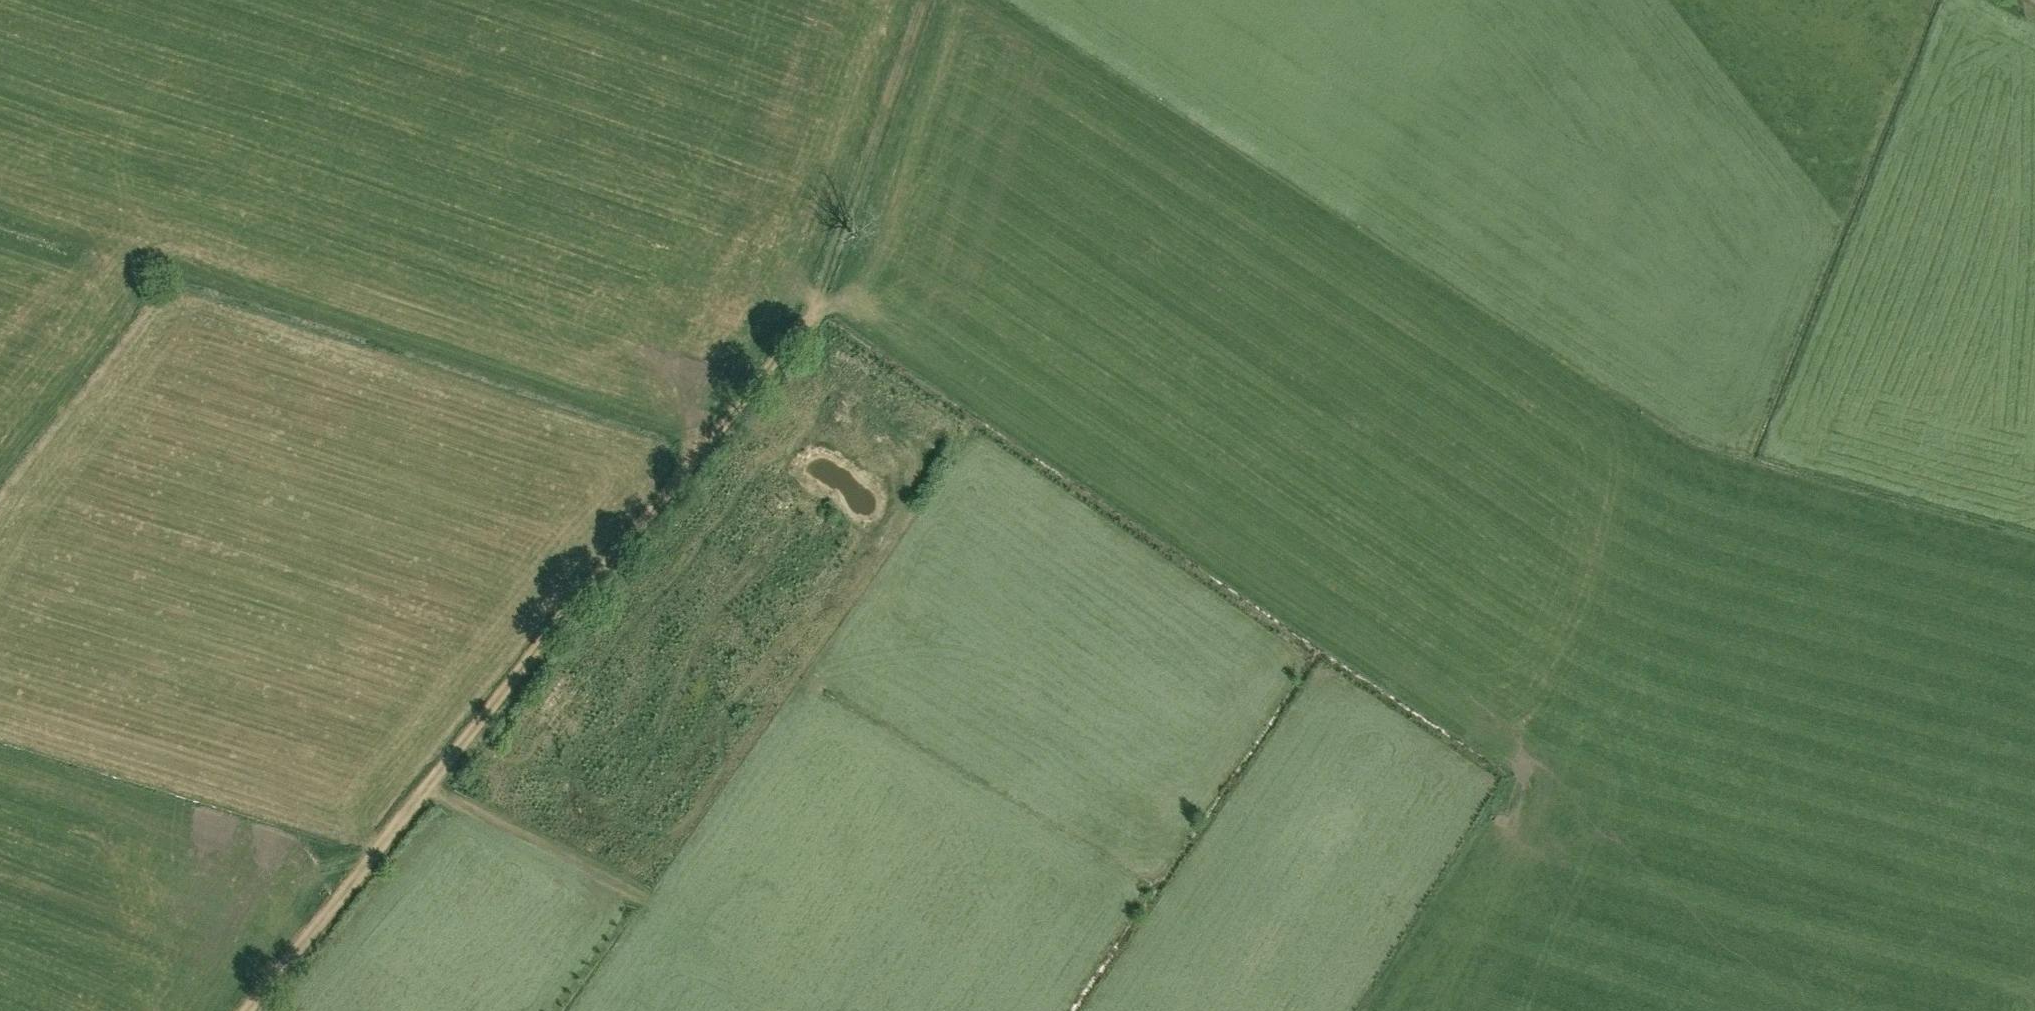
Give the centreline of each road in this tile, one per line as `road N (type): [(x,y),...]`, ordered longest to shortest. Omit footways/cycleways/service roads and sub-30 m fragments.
road 1 (track): [(247,1010),(733,416),(814,301)]
road 2 (track): [(923,0),(814,301)]

